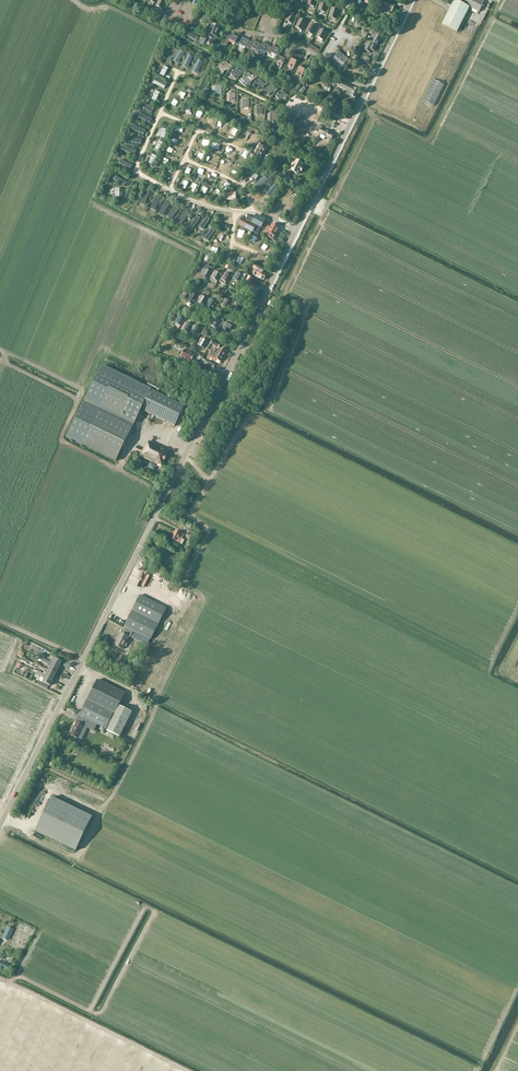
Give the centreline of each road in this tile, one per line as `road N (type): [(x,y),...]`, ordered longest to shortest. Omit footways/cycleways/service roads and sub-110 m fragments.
road 1 (unclassified): [(0,823),(411,0)]
road 2 (track): [(184,456),(208,480),(191,516),(207,536),(137,683),(156,696),(155,708),(78,853),(32,837),(25,825)]
road 3 (track): [(188,1070),(0,980)]

